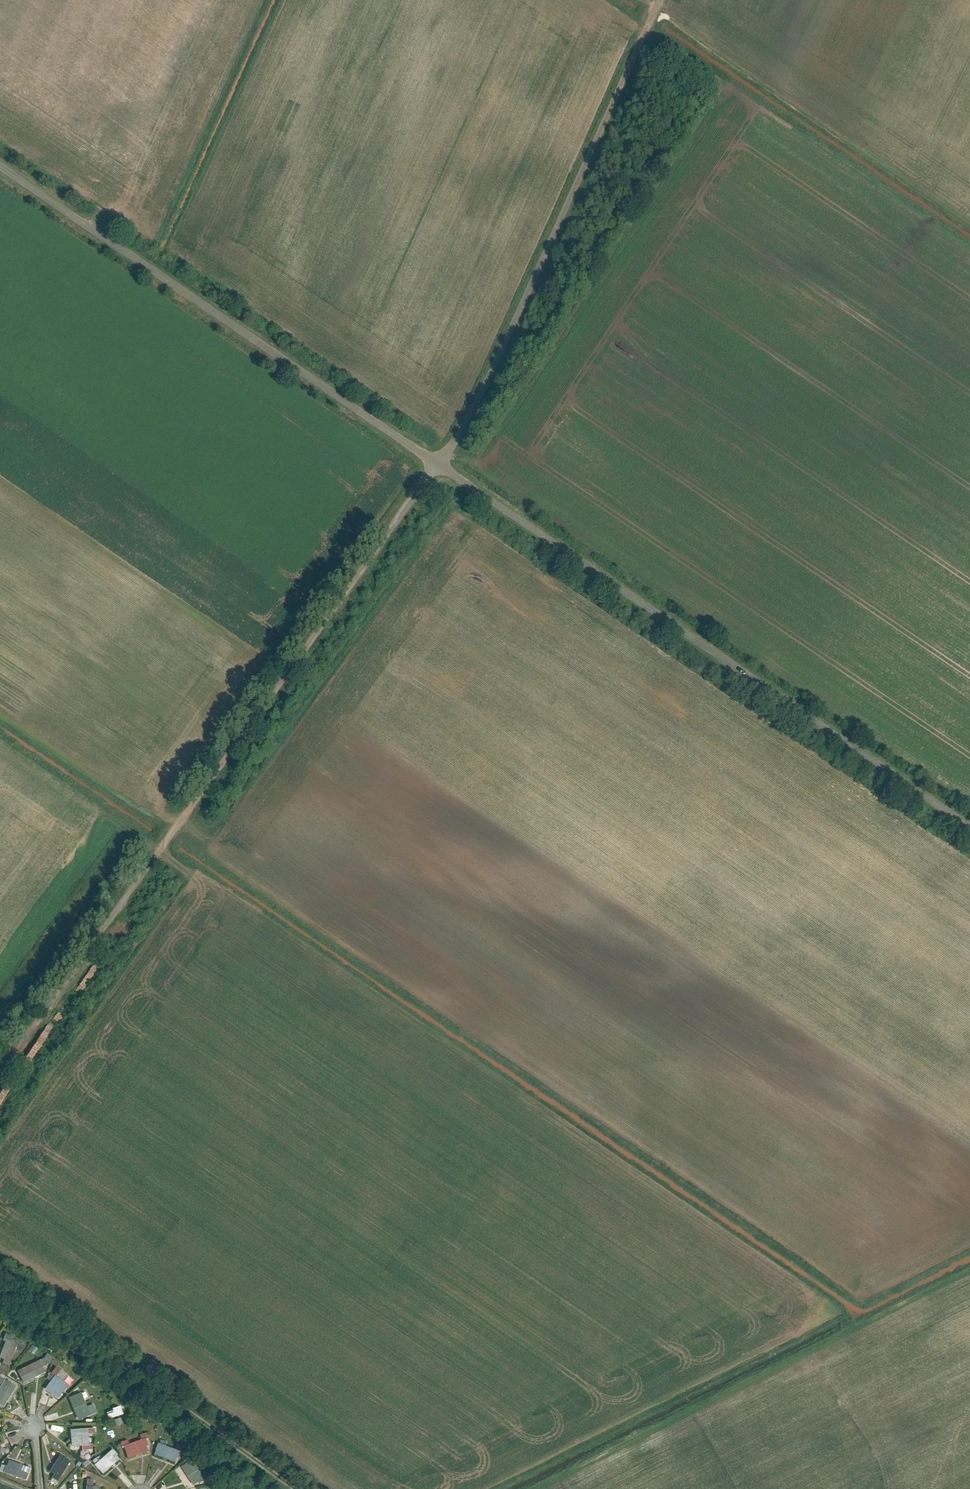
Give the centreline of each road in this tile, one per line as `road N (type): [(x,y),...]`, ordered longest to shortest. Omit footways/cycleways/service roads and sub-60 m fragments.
road 1 (track): [(0,1059),(432,458)]
road 2 (unclassified): [(969,829),(432,458)]
road 3 (unclassified): [(432,458),(0,166)]
road 4 (unclassified): [(432,458),(653,0)]
road 5 (track): [(290,1488),(0,1278)]

